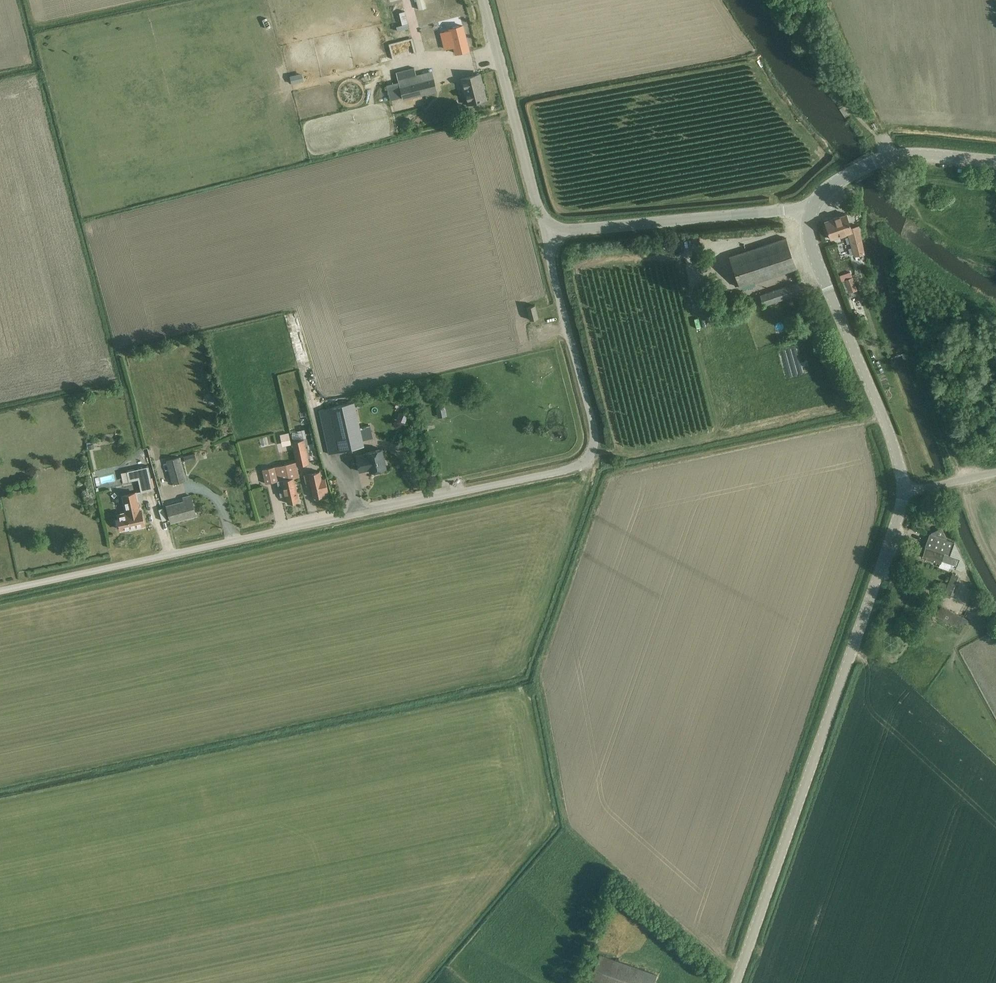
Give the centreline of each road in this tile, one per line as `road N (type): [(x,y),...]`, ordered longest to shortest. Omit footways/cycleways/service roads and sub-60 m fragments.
road 1 (unclassified): [(0,590),(580,466),(594,447),(594,428),(550,261),(552,226)]
road 2 (tertiary): [(736,982),(905,491)]
road 3 (tertiary): [(905,491),(893,444),(812,252),(810,212)]
road 4 (tertiary): [(552,226),(810,212)]
road 5 (tertiary): [(552,226),(541,214),(479,0)]
road 6 (tertiary): [(810,212),(833,185),(890,156),(995,162)]

